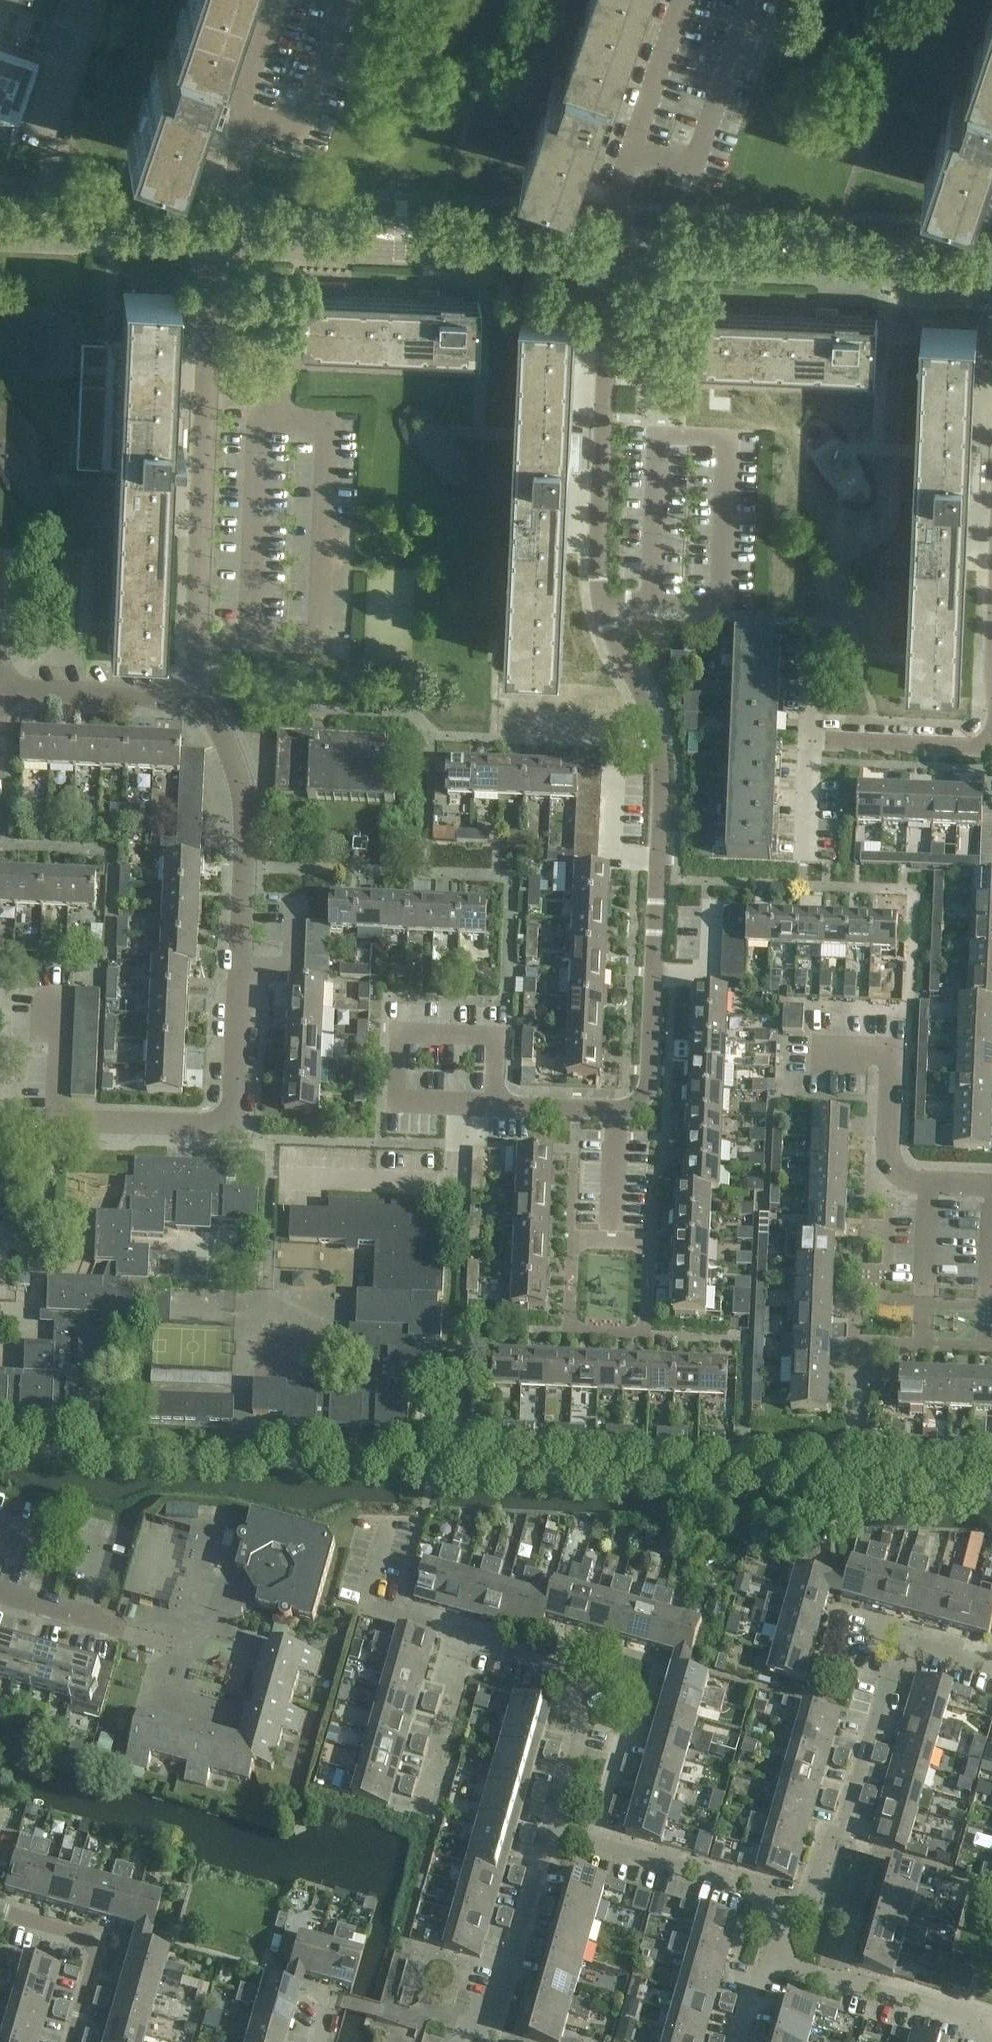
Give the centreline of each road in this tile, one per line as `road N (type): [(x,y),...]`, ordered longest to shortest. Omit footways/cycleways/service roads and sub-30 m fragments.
road 1 (residential): [(617,1116),(651,1098),(661,749),(599,596),(609,373)]
road 2 (residential): [(53,1000),(51,1124),(233,1130),(244,802),(200,698)]
road 3 (residential): [(781,1900),(821,1910),(903,1639),(991,1664)]
road 4 (tertiary): [(615,248),(211,232)]
road 5 (tertiary): [(991,265),(615,248)]
road 6 (residential): [(200,698),(208,358)]
road 7 (residential): [(503,1036),(397,1030),(394,1105),(498,1110)]
road 8 (residential): [(553,1832),(583,1718),(546,1663),(465,1643)]
road 9 (residential): [(453,2041),(458,2022),(494,2032),(553,1832)]
road 10 (residential): [(609,373),(858,388)]
road 11 (residential): [(208,358),(446,366)]
road 12 (residential): [(781,1900),(553,1832)]
road 13 (residential): [(991,2024),(766,1957)]
road 14 (residential): [(814,1052),(892,1054),(887,1161),(897,1178),(923,1188)]
road 15 (tertiary): [(211,232),(0,222)]
road 16 (residential): [(0,1911),(84,1934),(96,1957),(71,2041)]
road 17 (residential): [(0,691),(200,698)]
road 18 (residential): [(810,742),(991,747)]
road 19 (residential): [(421,1813),(465,1643)]
road 20 (residential): [(208,358),(211,232)]
road 21 (residential): [(609,373),(615,248)]

